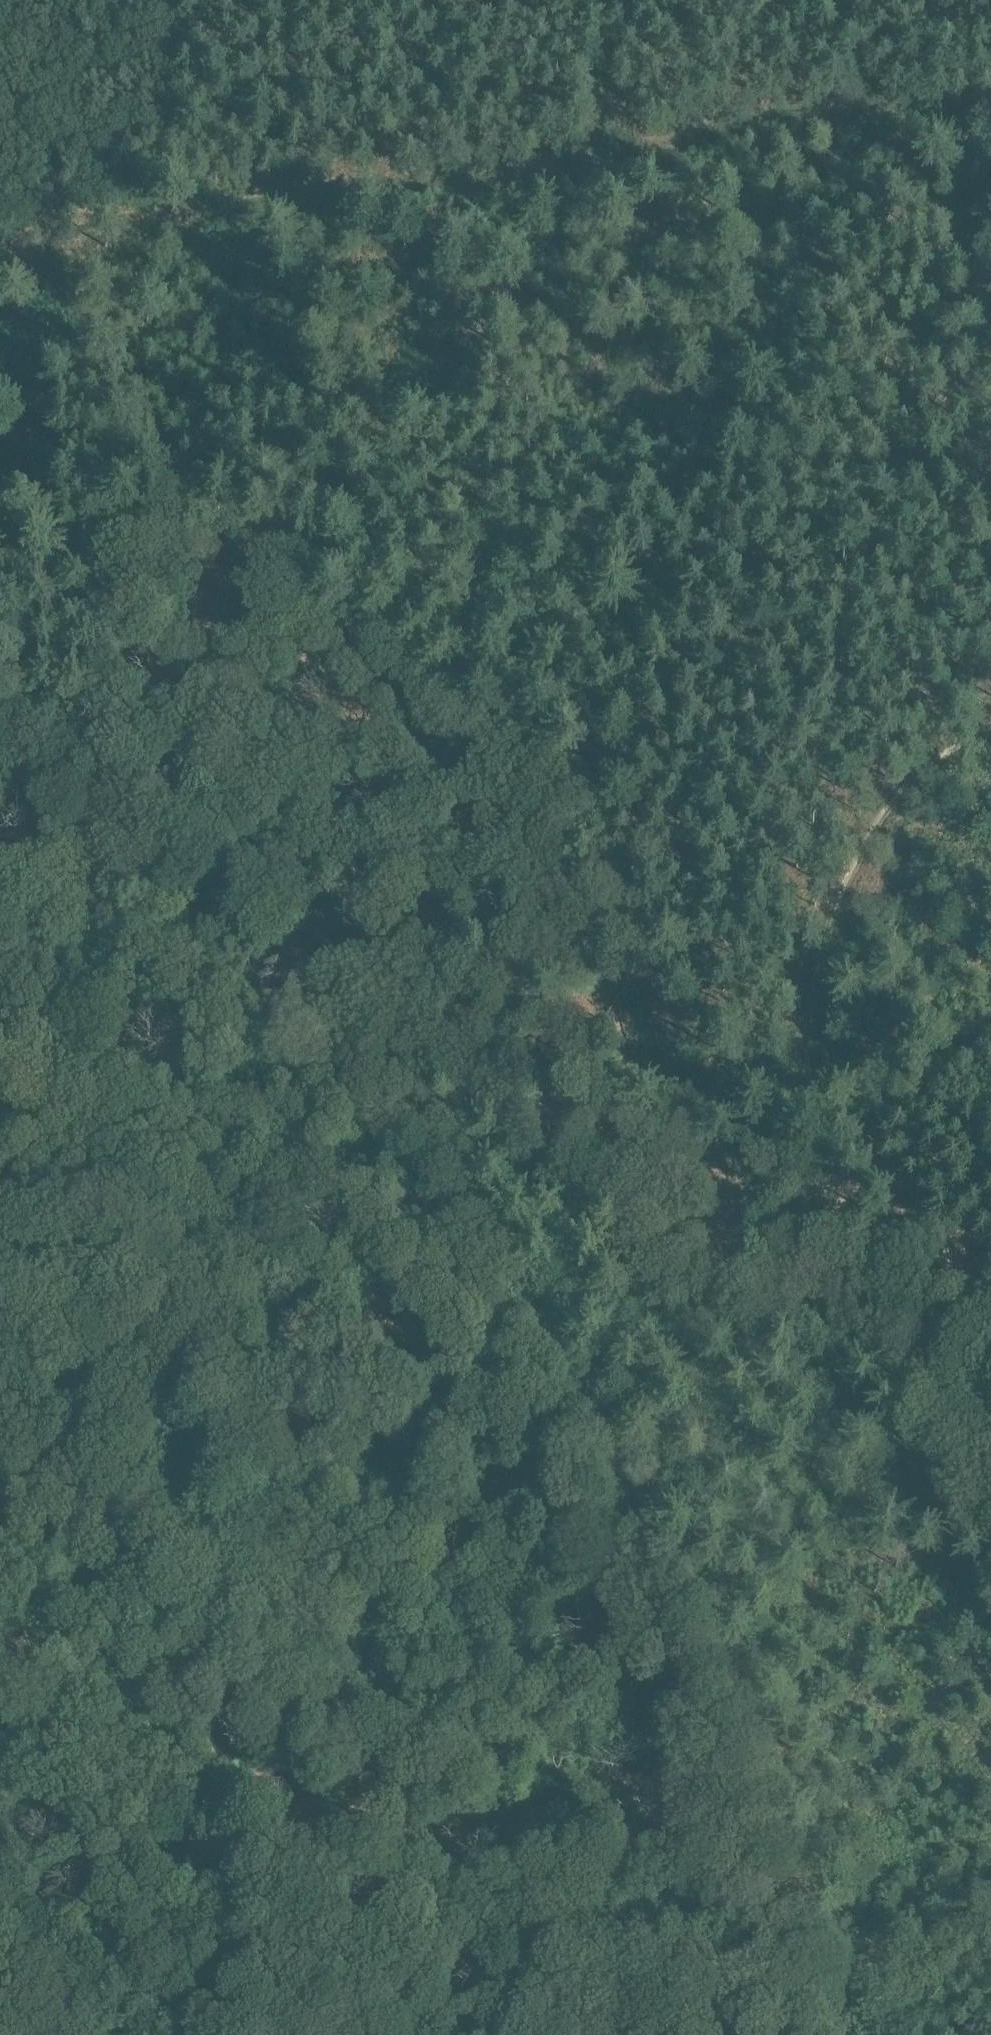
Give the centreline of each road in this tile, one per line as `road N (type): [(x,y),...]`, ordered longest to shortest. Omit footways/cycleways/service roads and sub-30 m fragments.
road 1 (track): [(0,691),(616,1156),(684,1241),(935,1359),(990,1496)]
road 2 (track): [(653,2034),(990,1932)]

